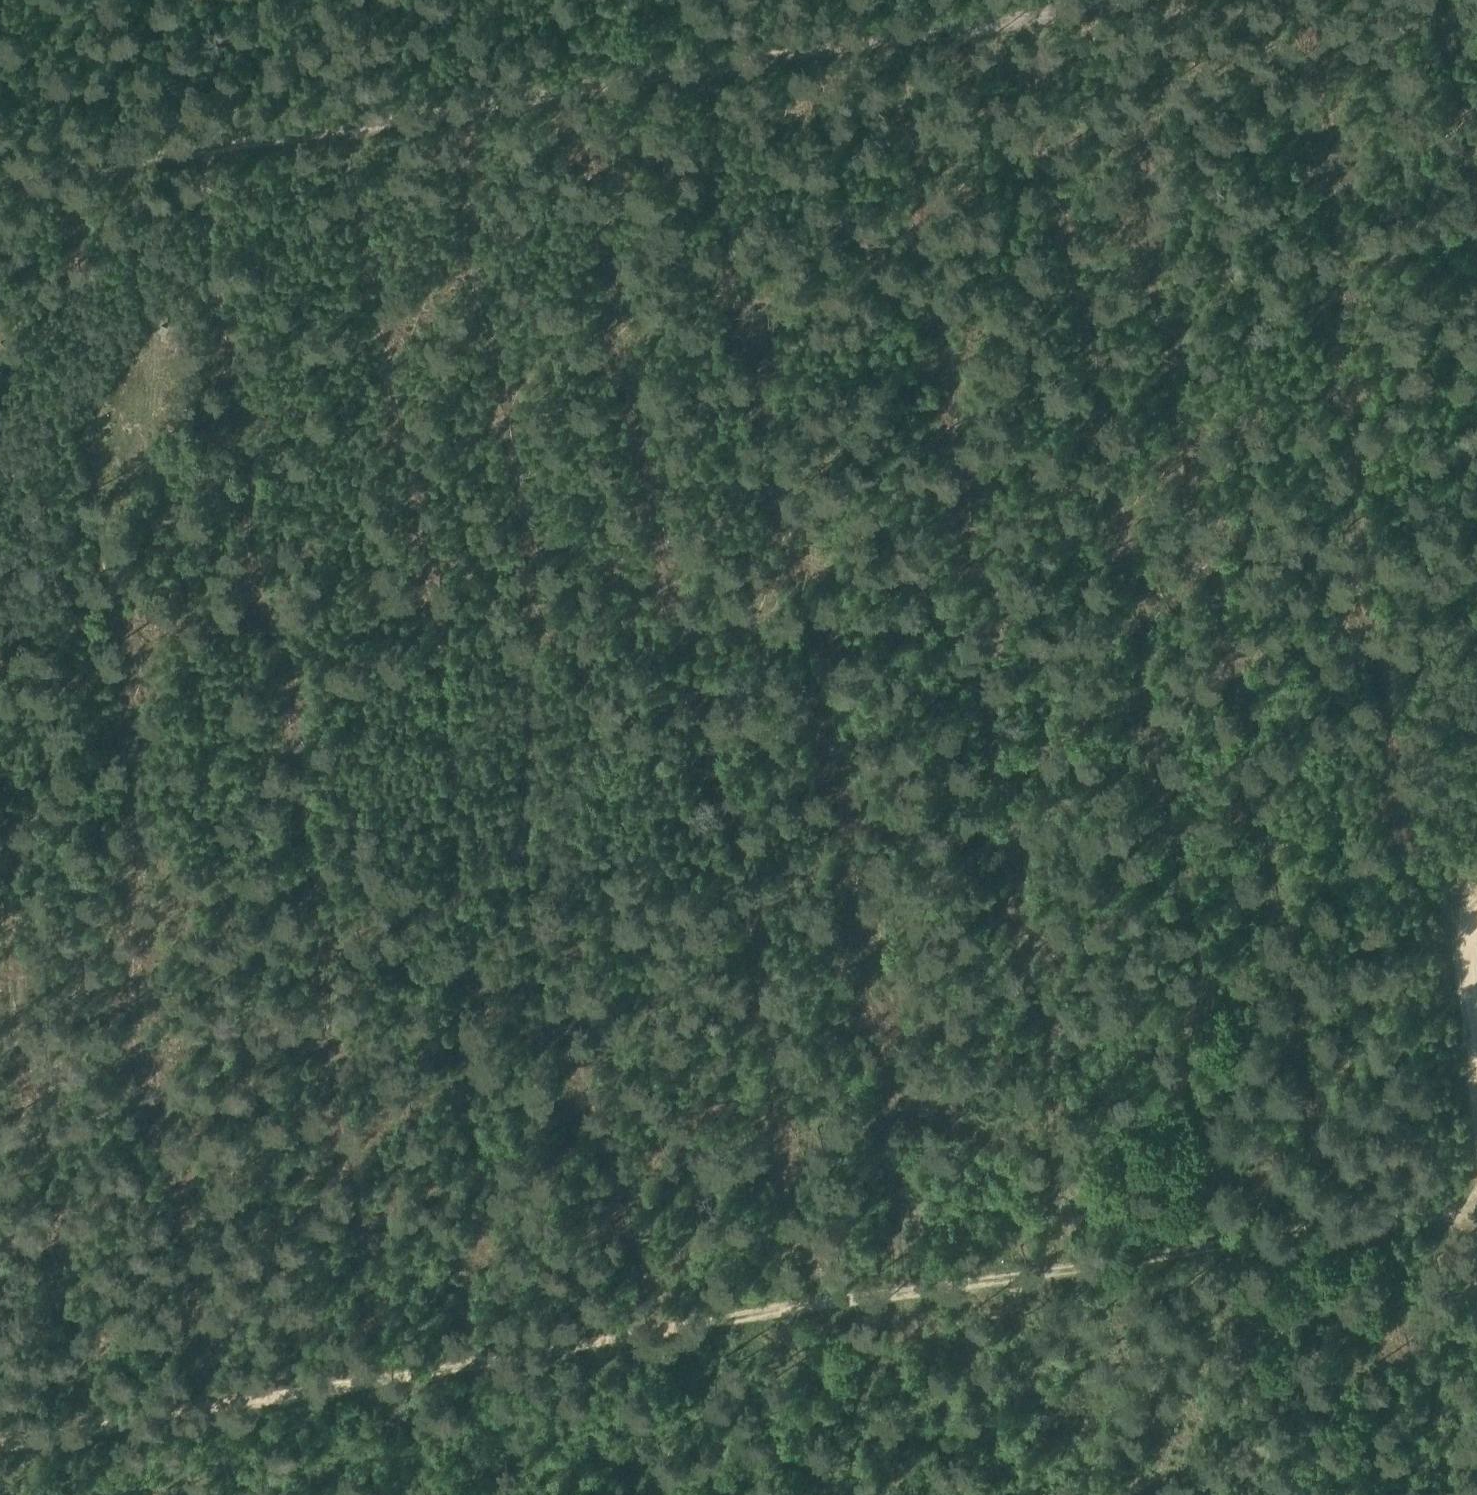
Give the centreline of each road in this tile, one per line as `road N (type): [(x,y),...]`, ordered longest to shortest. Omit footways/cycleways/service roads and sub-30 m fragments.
road 1 (track): [(1476,1192),(0,1411)]
road 2 (track): [(0,153),(1076,0)]
road 3 (track): [(1476,907),(1465,958),(1476,1043)]

